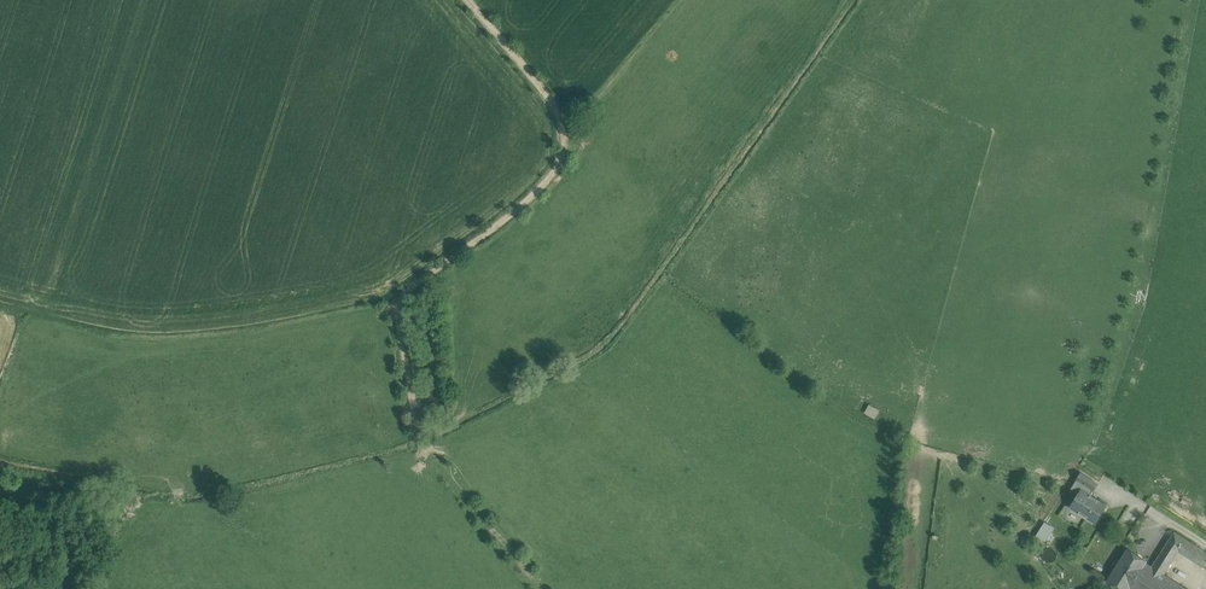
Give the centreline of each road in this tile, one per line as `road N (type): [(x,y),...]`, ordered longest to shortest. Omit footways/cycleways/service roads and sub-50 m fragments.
road 1 (track): [(475,0),(553,99),(569,134),(564,163),(536,196),(409,290),(398,310),(429,449),(546,588)]

